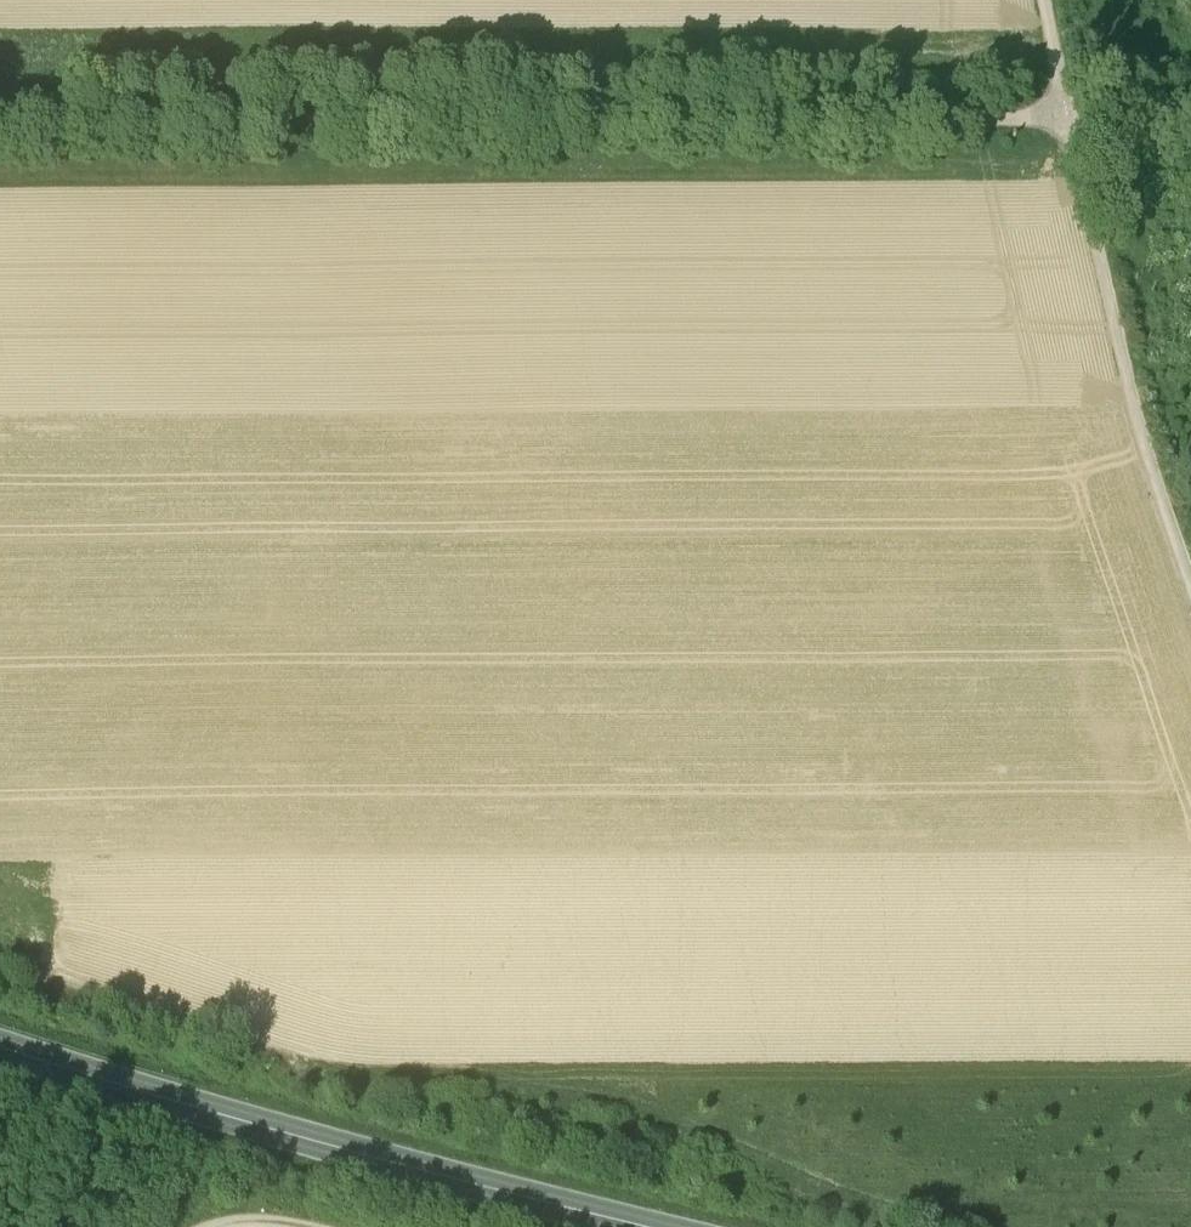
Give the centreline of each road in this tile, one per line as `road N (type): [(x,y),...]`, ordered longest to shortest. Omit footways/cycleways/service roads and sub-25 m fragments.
road 1 (track): [(0,118),(1065,115)]
road 2 (primary): [(0,1041),(142,1087),(661,1226)]
road 3 (unclassified): [(1190,583),(1136,439),(1065,115)]
road 4 (track): [(1064,1226),(774,1162),(645,1087)]
road 5 (track): [(326,1226),(258,1216),(197,1226)]

